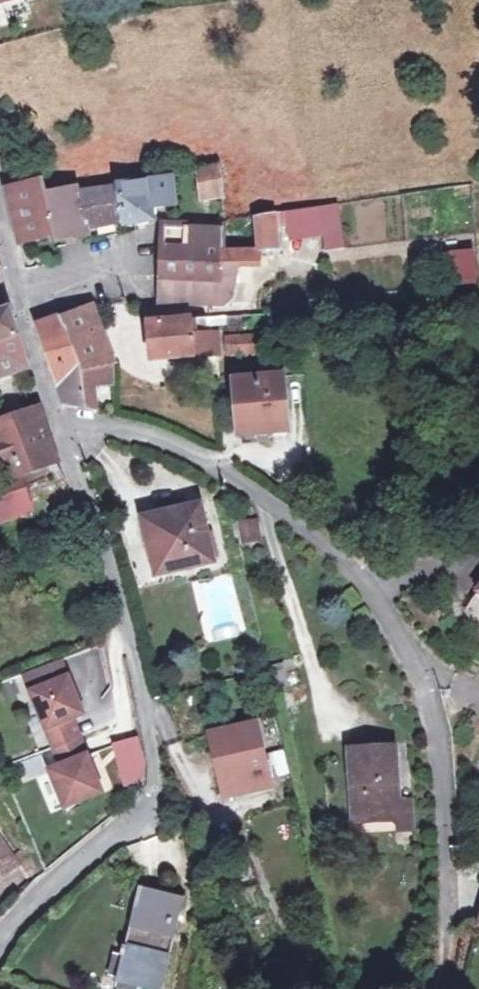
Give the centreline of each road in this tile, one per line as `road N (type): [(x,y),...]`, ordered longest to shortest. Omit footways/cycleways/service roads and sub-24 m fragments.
road 1 (unclassified): [(64,424),(158,437),(356,557),(438,725),(451,853),(433,988)]
road 2 (residential): [(0,964),(23,914),(160,782),(128,614),(64,424)]
road 3 (residential): [(64,424),(19,294)]

